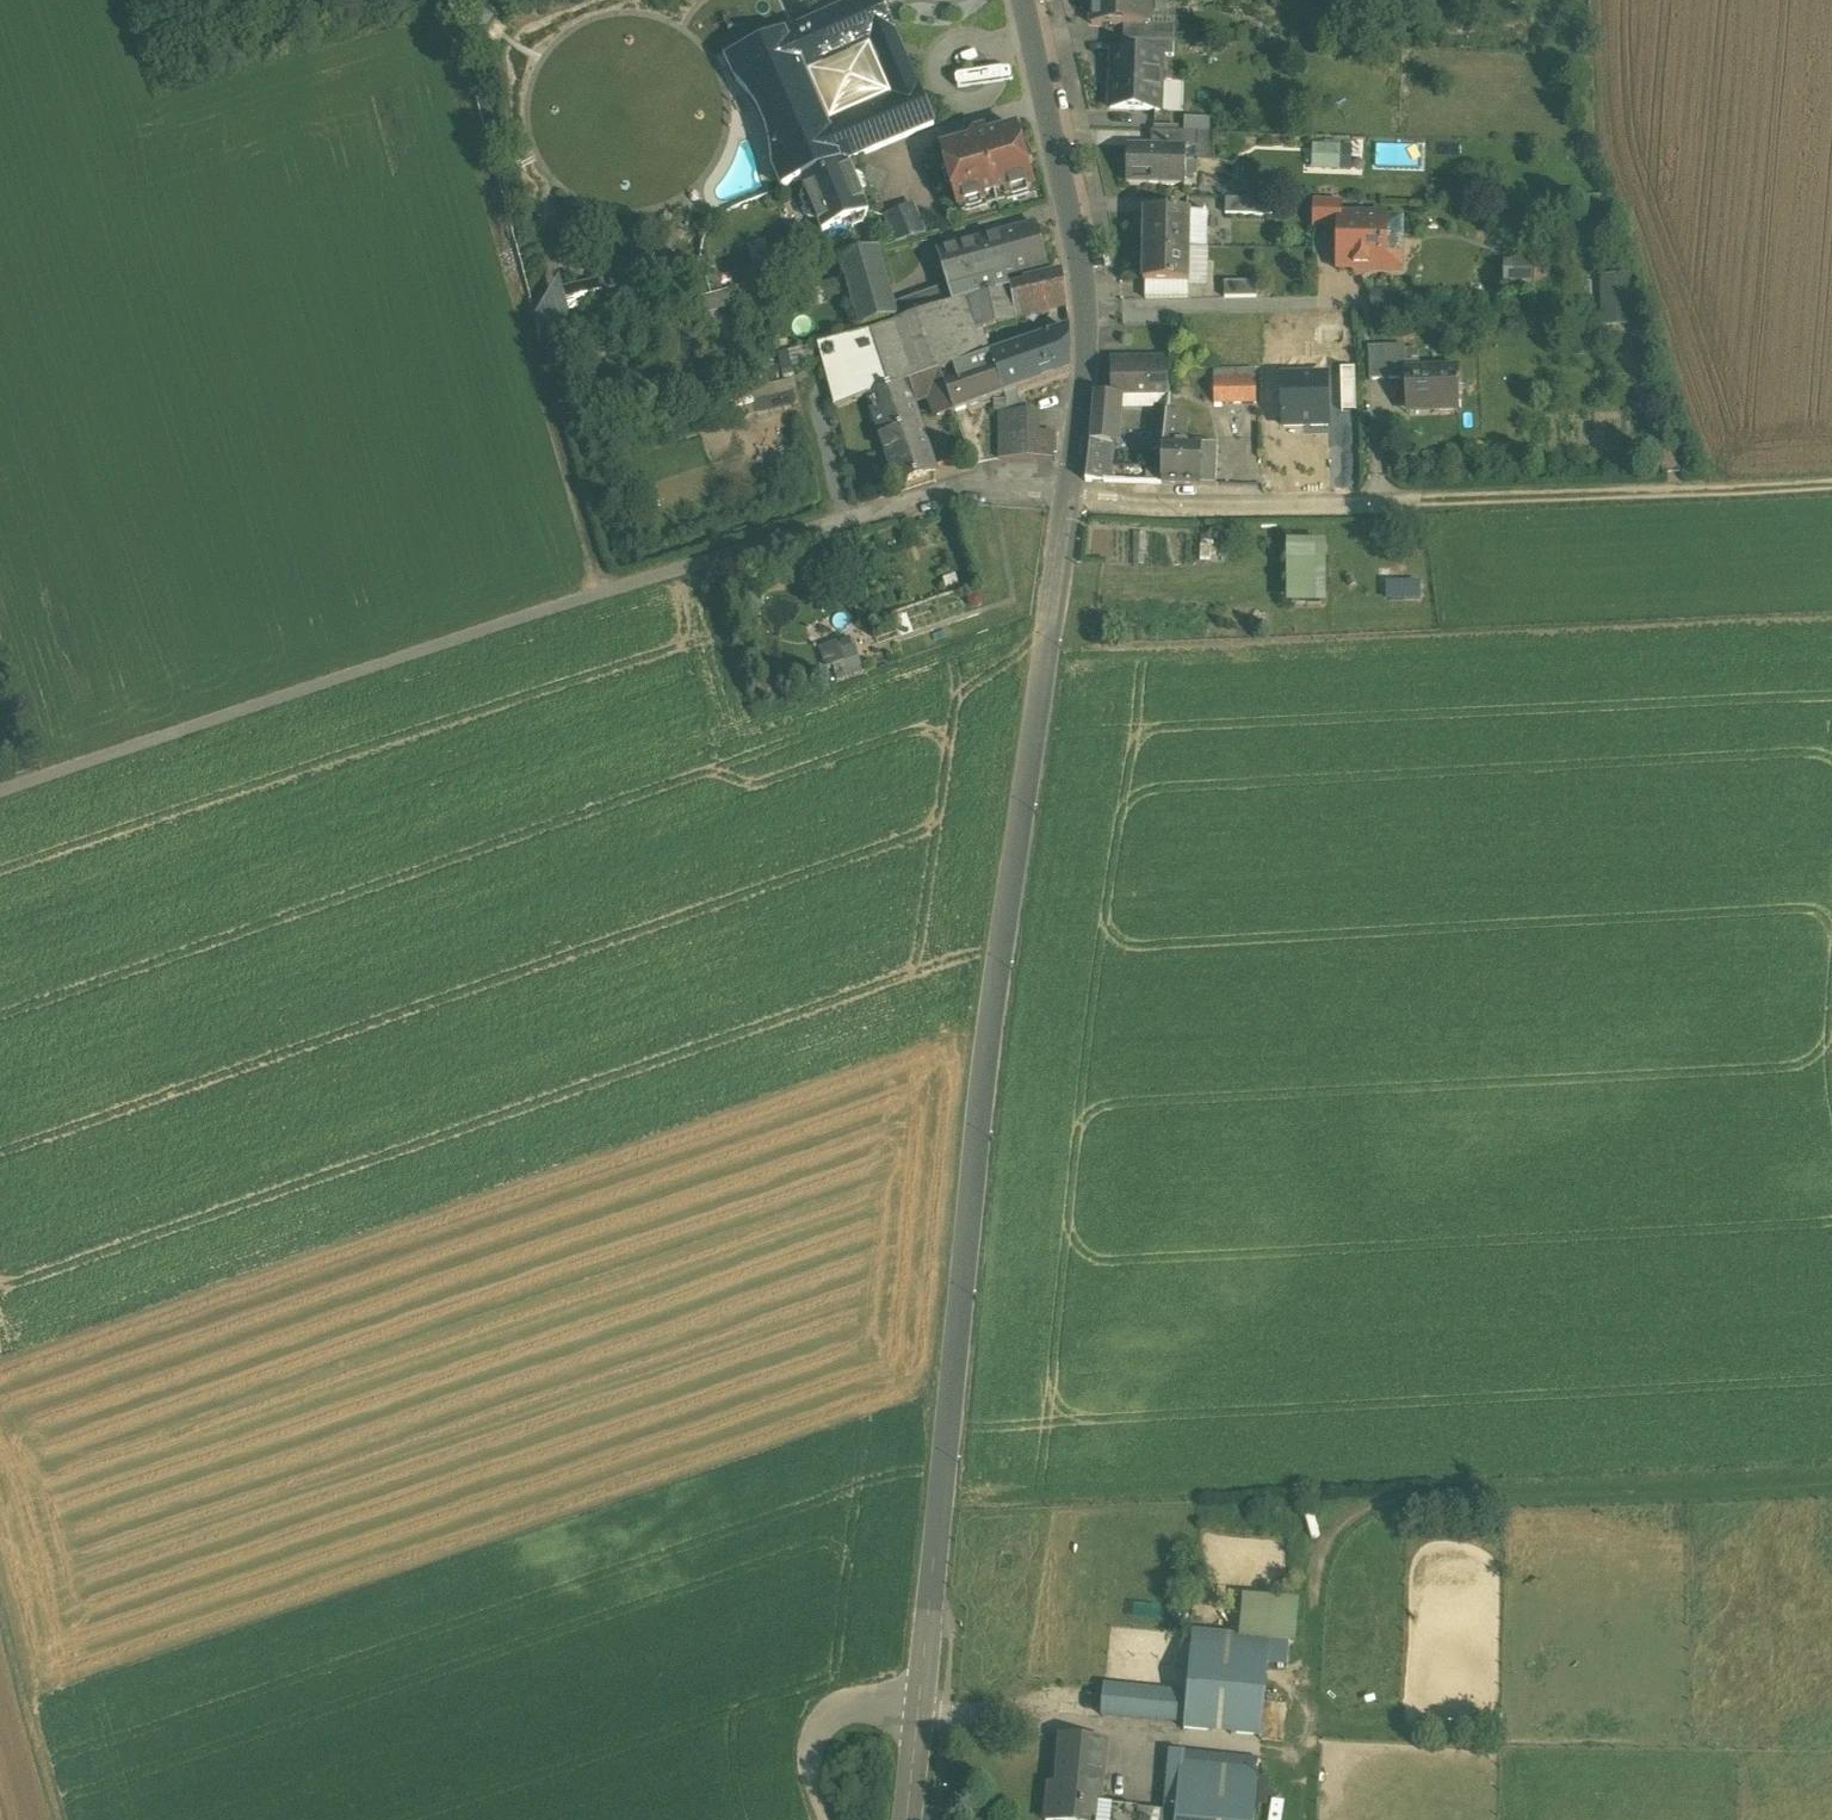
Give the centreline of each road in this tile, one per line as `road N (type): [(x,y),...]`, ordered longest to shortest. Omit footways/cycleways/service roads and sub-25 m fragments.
road 1 (tertiary): [(912,1819),(991,1022),(1069,497)]
road 2 (residential): [(1069,497),(942,487),(0,794)]
road 3 (tertiary): [(1069,497),(1090,310),(1024,0)]
road 4 (track): [(1831,483),(1382,503)]
road 5 (residential): [(1382,503),(1161,507),(1069,497)]
road 6 (track): [(610,589),(531,315)]
road 7 (track): [(0,1606),(61,1819)]
road 8 (track): [(825,1819),(810,1769),(821,1730),(864,1703),(924,1706)]

